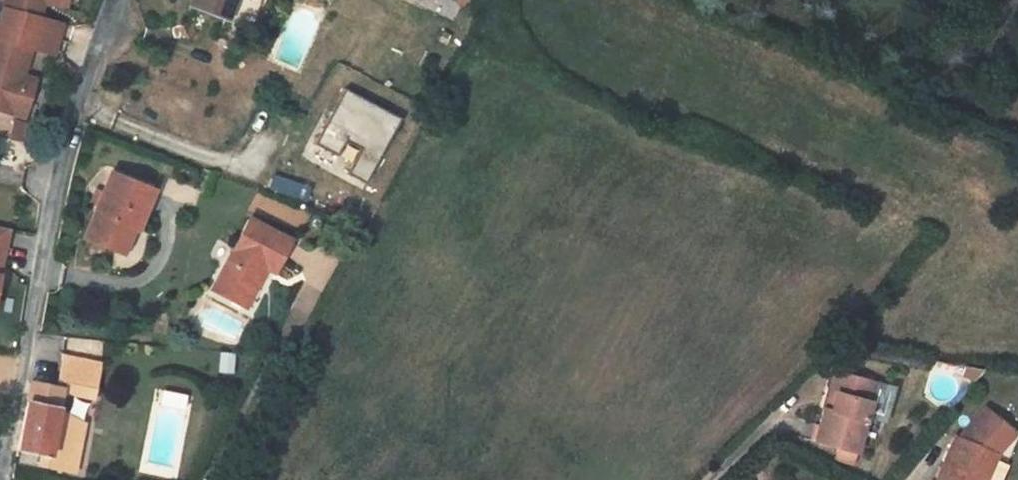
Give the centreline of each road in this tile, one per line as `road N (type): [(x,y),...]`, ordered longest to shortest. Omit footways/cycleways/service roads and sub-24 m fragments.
road 1 (residential): [(114,0),(64,155),(0,467)]

